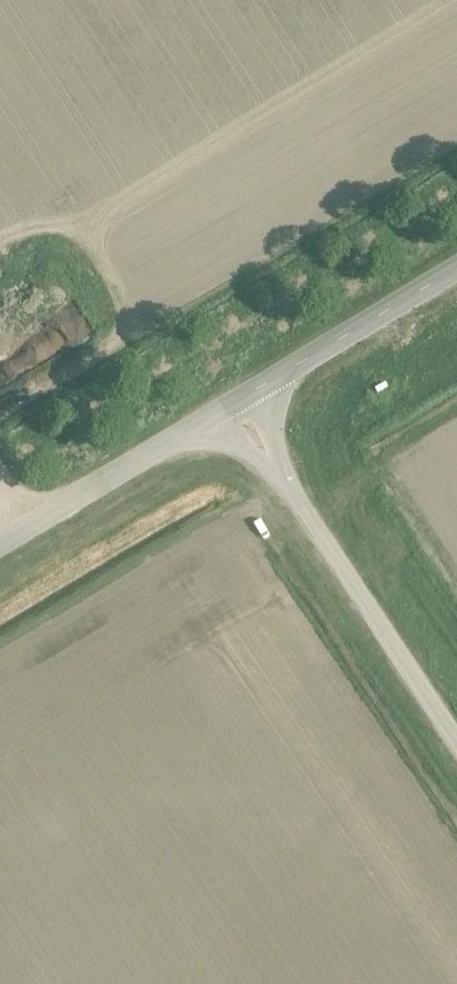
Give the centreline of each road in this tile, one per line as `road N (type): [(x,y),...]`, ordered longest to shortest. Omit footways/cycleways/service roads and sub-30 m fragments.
road 1 (unclassified): [(456,739),(232,404)]
road 2 (unclassified): [(0,542),(232,404)]
road 3 (unclassified): [(232,404),(456,268)]

